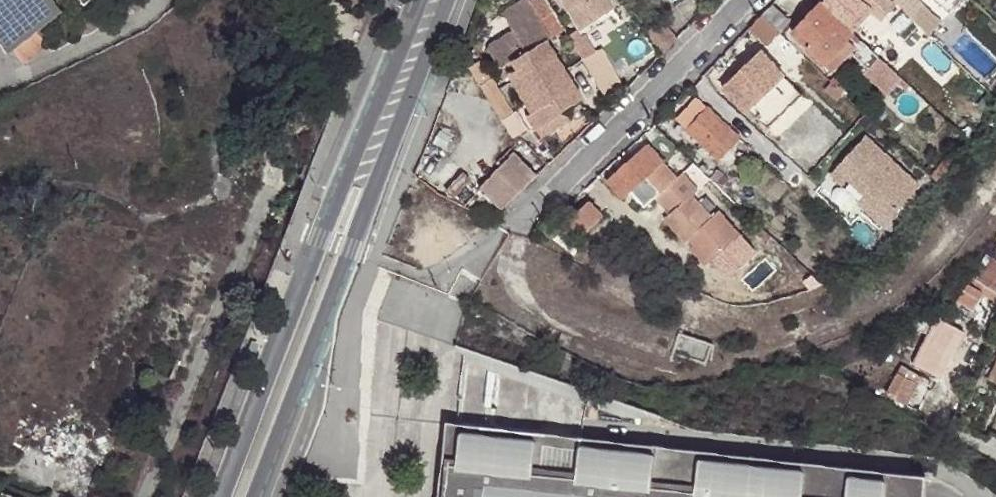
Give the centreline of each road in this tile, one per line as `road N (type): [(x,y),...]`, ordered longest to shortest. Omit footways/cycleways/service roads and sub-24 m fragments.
road 1 (tertiary): [(416,0),(219,496)]
road 2 (tertiary): [(256,496),(447,0)]
road 3 (residential): [(543,198),(751,0)]

